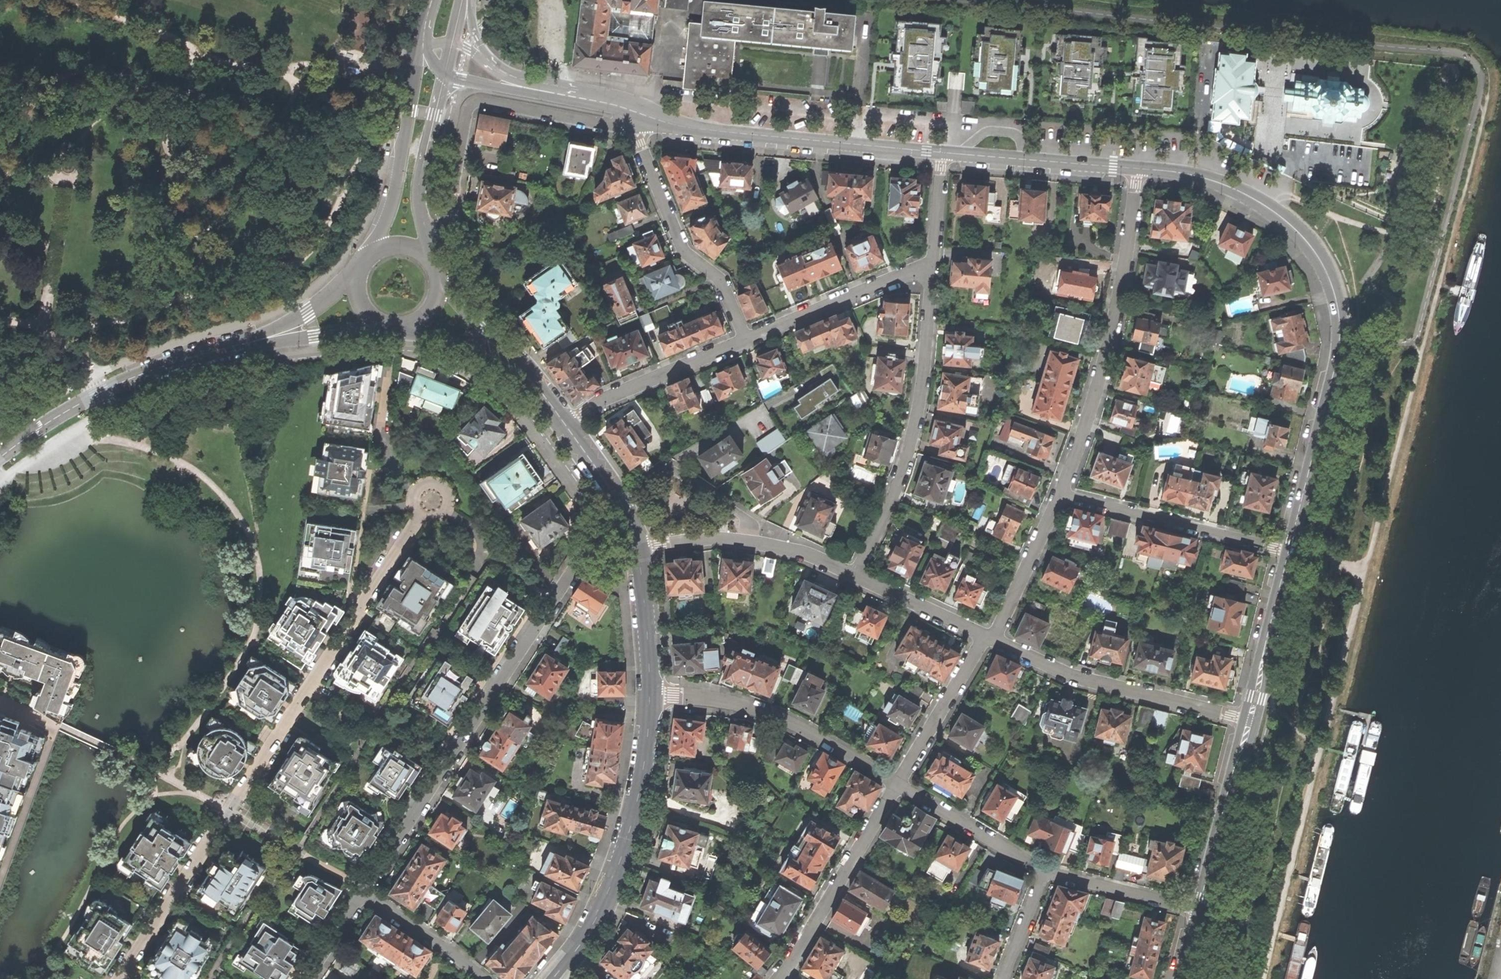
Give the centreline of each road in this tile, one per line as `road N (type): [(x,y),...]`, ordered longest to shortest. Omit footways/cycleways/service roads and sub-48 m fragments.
road 1 (residential): [(424,516),(119,978)]
road 2 (secondary): [(1291,551),(1341,349),(1334,283),(1309,241),(1264,203),(1195,174),(1139,168)]
road 3 (residential): [(634,529),(579,560),(361,893)]
road 4 (residential): [(1139,168),(1107,361),(1062,493)]
road 5 (residential): [(932,265),(918,411),(893,494),(855,574)]
road 6 (residential): [(641,113),(613,124),(478,101),(469,109),(453,214),(423,229)]
road 7 (secondary): [(941,151),(714,129),(641,113)]
road 8 (tertiary): [(0,457),(98,394),(262,339)]
road 9 (residential): [(651,695),(632,830),(598,919),(573,957)]
road 10 (residential): [(1252,721),(1066,672),(989,637)]
road 11 (residential): [(651,695),(730,701),(788,719),(897,783)]
road 12 (residential): [(641,113),(641,143),(682,244),(724,284),(750,338)]
road 13 (residential): [(1062,493),(1291,551)]
road 14 (residential): [(897,783),(778,978)]
road 15 (residential): [(855,574),(748,541),(706,538),(639,549)]
road 16 (tertiary): [(420,46),(396,189),(375,251)]
road 17 (residential): [(750,338),(602,398),(567,426)]
road 18 (secondary): [(1139,168),(941,151)]
road 19 (secondary): [(1200,911),(1252,721)]
road 20 (residential): [(932,265),(750,338)]
road 21 (secondary): [(1252,721),(1291,551)]
road 22 (residential): [(897,783),(1048,870)]
road 23 (residential): [(989,637),(897,783)]
road 24 (residential): [(1062,493),(989,637)]
road 25 (tertiary): [(423,229),(419,183),(446,75)]
road 26 (residential): [(1048,870),(1200,911)]
road 27 (residential): [(484,978),(361,893)]
road 28 (residential): [(989,637),(855,574)]
road 29 (residential): [(639,549),(651,695)]
road 30 (residential): [(533,382),(439,280)]
road 31 (residential): [(406,328),(533,382)]
road 32 (residential): [(567,426),(634,529)]
road 33 (tertiary): [(262,339),(384,327)]
road 34 (secondary): [(641,113),(523,87)]

